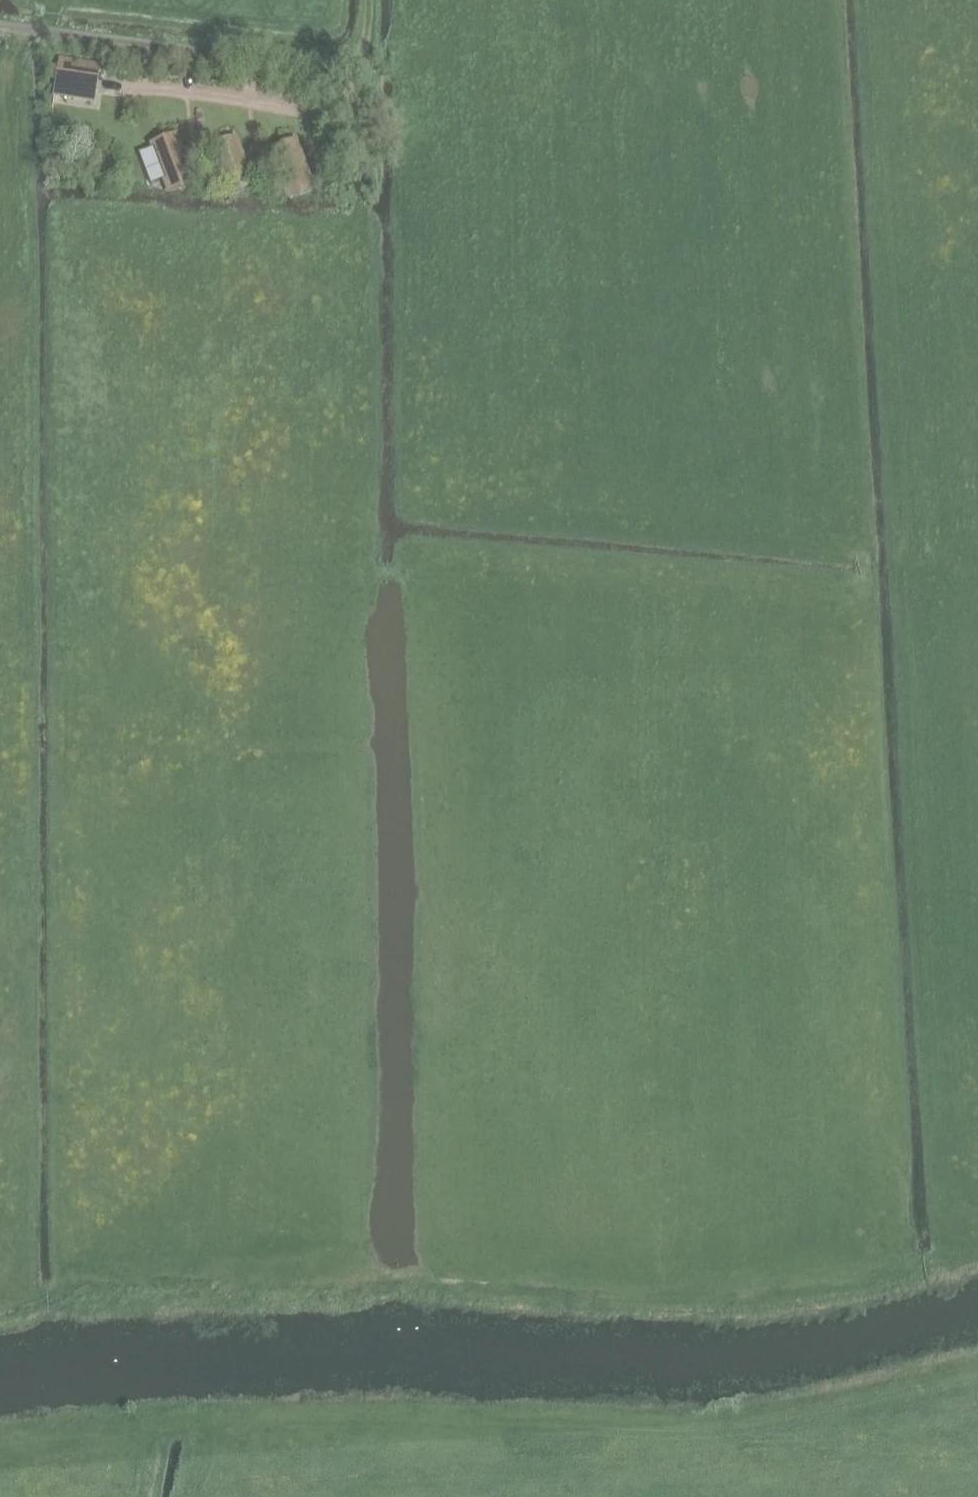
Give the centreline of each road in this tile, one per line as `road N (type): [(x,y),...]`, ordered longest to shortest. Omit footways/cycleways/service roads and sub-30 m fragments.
road 1 (unclassified): [(0,25),(326,54),(355,64)]

